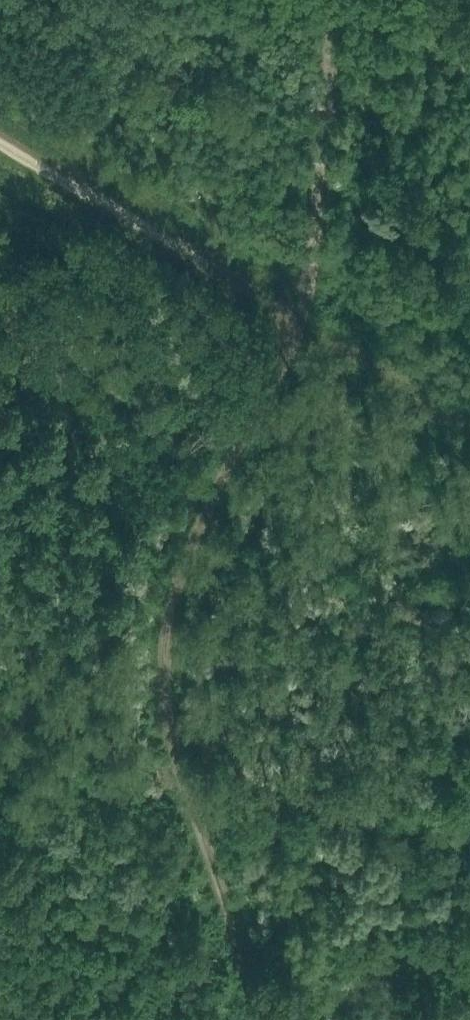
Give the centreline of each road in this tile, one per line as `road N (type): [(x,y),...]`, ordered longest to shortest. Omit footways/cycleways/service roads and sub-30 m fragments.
road 1 (track): [(264,1019),(185,800),(164,706),(166,629),(197,529),(306,323)]
road 2 (track): [(295,317),(0,144)]
road 3 (track): [(306,323),(469,428)]
road 4 (track): [(0,785),(185,800)]

